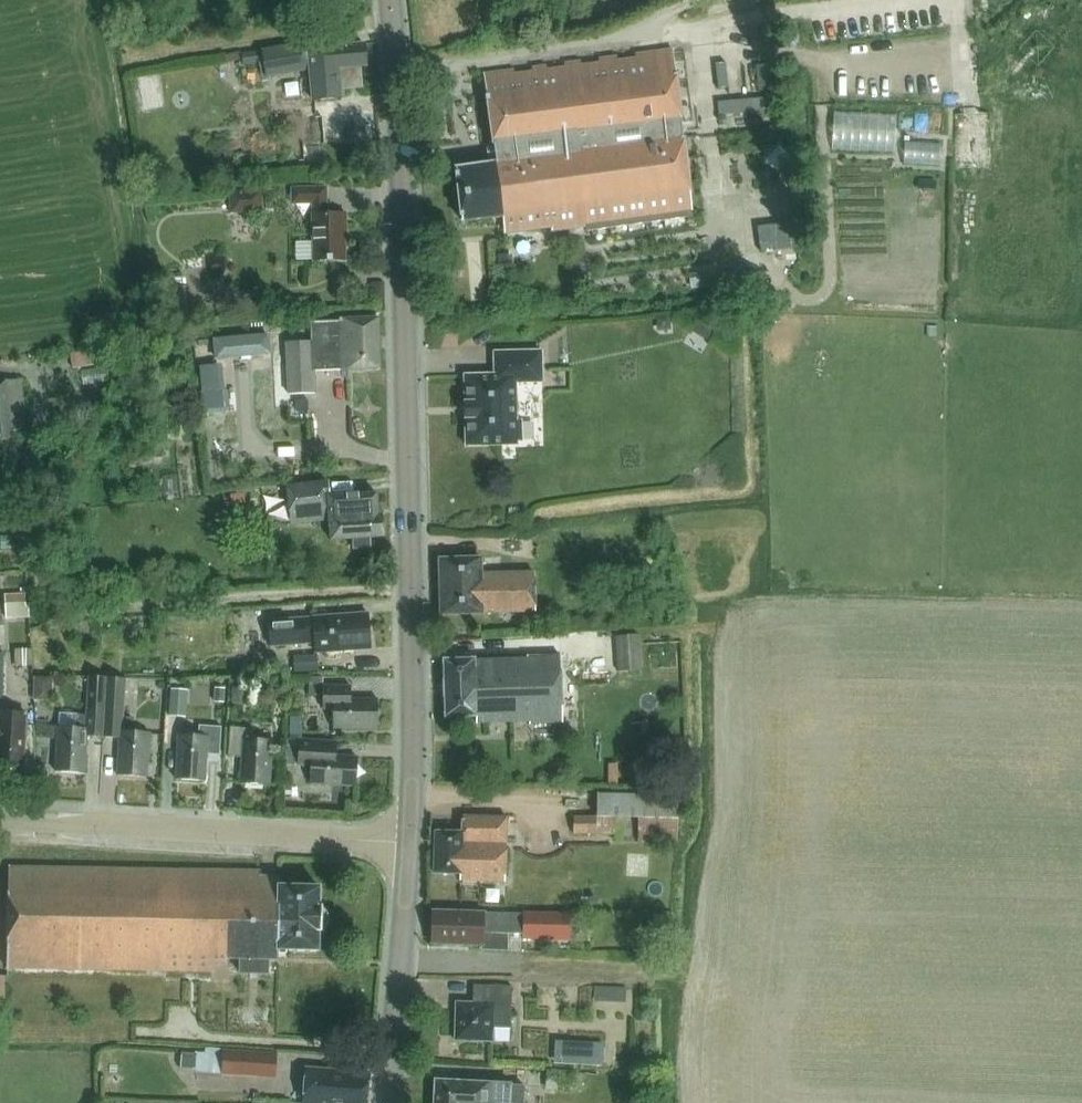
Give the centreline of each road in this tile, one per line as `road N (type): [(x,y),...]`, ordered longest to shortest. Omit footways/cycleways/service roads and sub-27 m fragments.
road 1 (tertiary): [(408,846),(413,671),(388,0)]
road 2 (tertiary): [(408,846),(0,820)]
road 3 (tertiary): [(386,1102),(408,846)]

